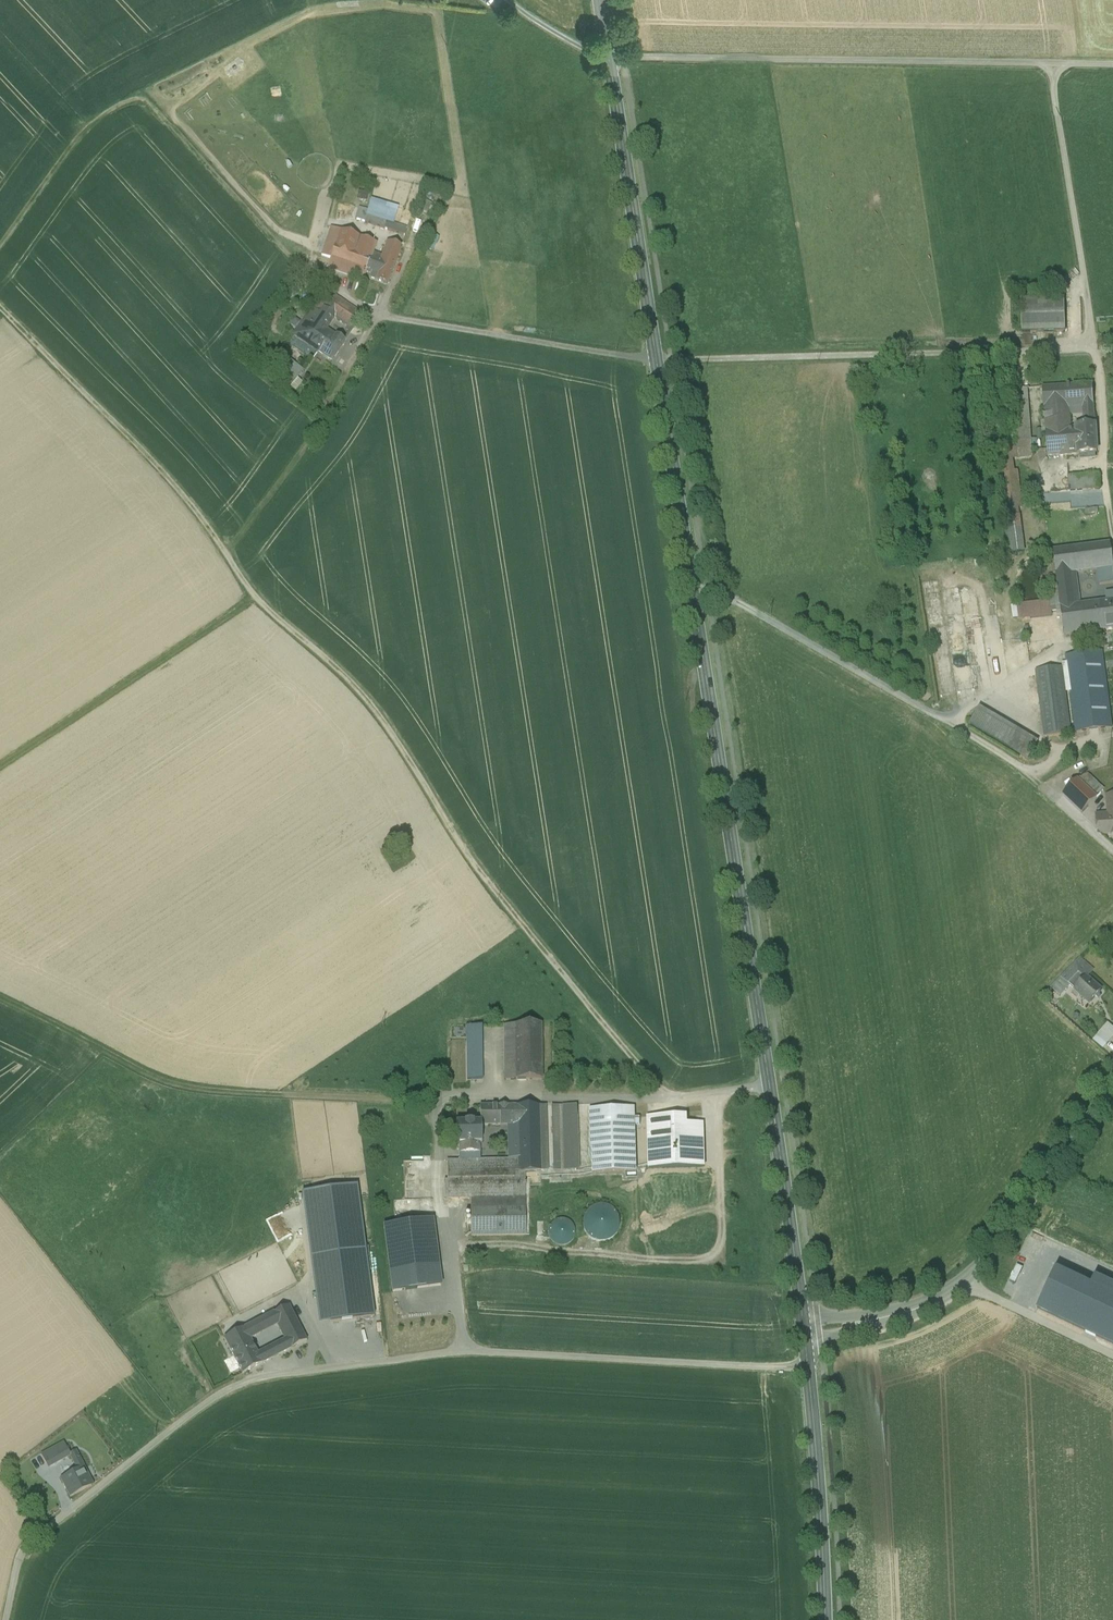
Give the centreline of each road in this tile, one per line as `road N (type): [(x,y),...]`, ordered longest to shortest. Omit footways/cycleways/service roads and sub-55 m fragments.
road 1 (secondary): [(602,0),(804,1333)]
road 2 (track): [(0,308),(174,481),(282,628),(355,686),(478,870),(667,1101)]
road 3 (unclassified): [(8,1619),(23,1546),(245,1382),(462,1353),(807,1367)]
road 4 (track): [(0,246),(88,122),(133,97),(152,103),(299,268),(376,318),(656,363)]
road 5 (track): [(0,999),(104,1059),(190,1092),(667,1101)]
road 6 (track): [(1112,65),(611,57)]
road 7 (track): [(694,581),(1003,755),(1112,852)]
road 8 (track): [(1112,521),(1051,64)]
road 9 (track): [(1096,349),(656,363)]
road 10 (tertiary): [(1112,1069),(1010,1232),(972,1276),(925,1308),(804,1333)]
road 11 (track): [(454,1247),(714,1261),(723,1225),(719,1094)]
road 12 (track): [(414,244),(331,409),(226,555)]
road 13 (track): [(255,598),(0,765)]
road 14 (secondary): [(826,1619),(807,1367)]
road 15 (track): [(961,1285),(1112,1356)]
road 16 (track): [(454,1223),(462,1353)]

